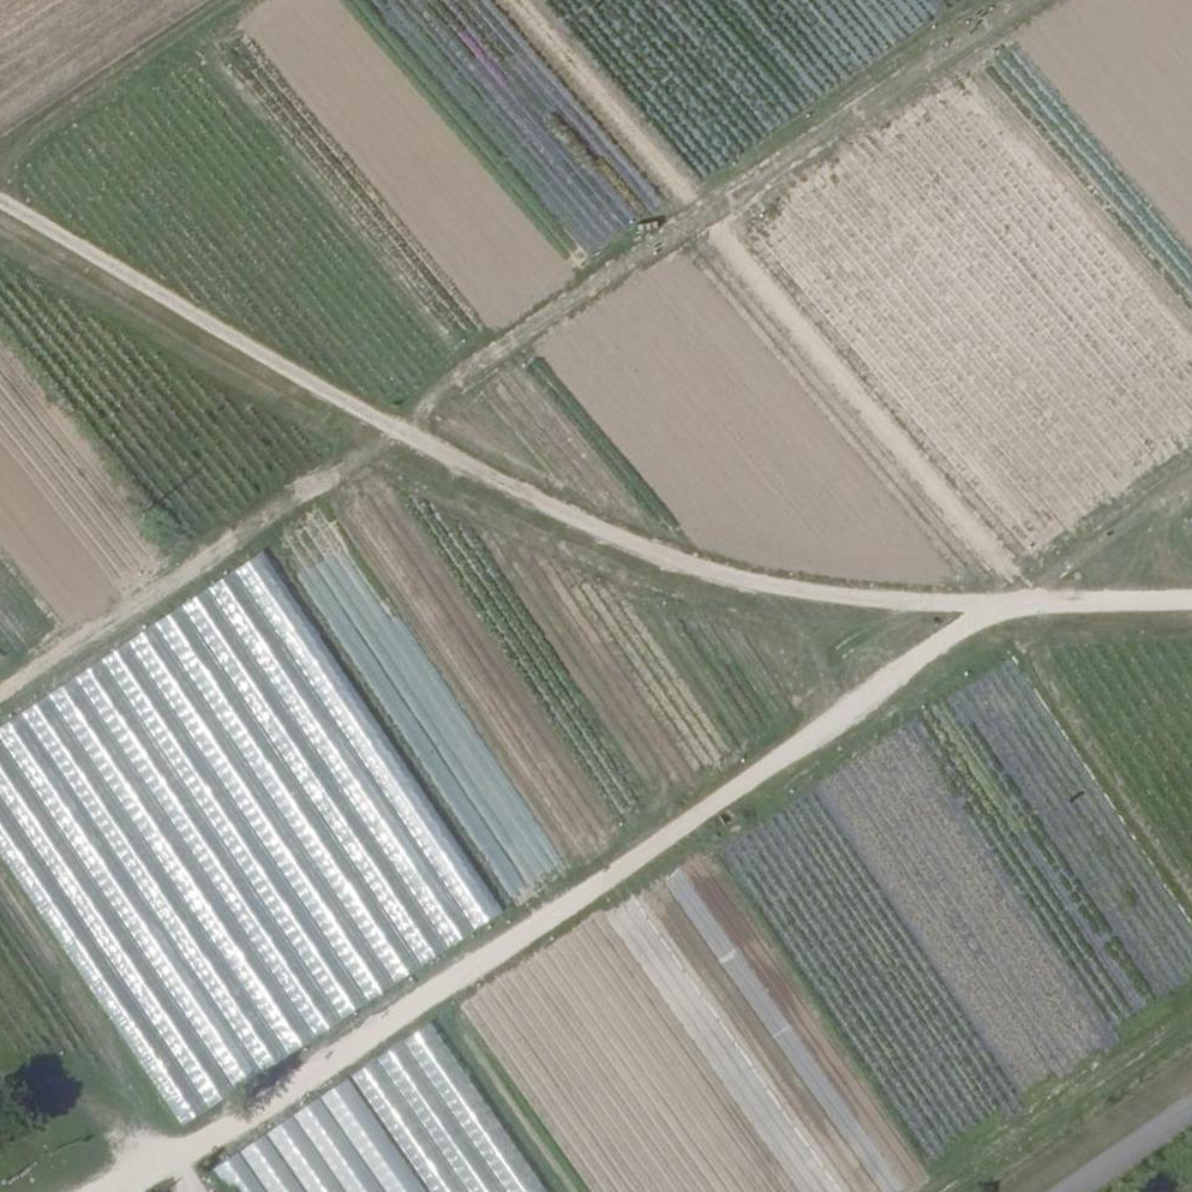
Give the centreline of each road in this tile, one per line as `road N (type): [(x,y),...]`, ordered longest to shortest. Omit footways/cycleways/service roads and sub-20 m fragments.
road 1 (track): [(1005,607),(874,687),(465,980),(170,1168)]
road 2 (track): [(397,431),(634,547),(739,583),(1005,607)]
road 3 (track): [(397,431),(0,689)]
road 4 (track): [(0,204),(397,431)]
road 5 (track): [(1005,607),(1191,493)]
road 6 (track): [(1005,607),(1191,604)]

